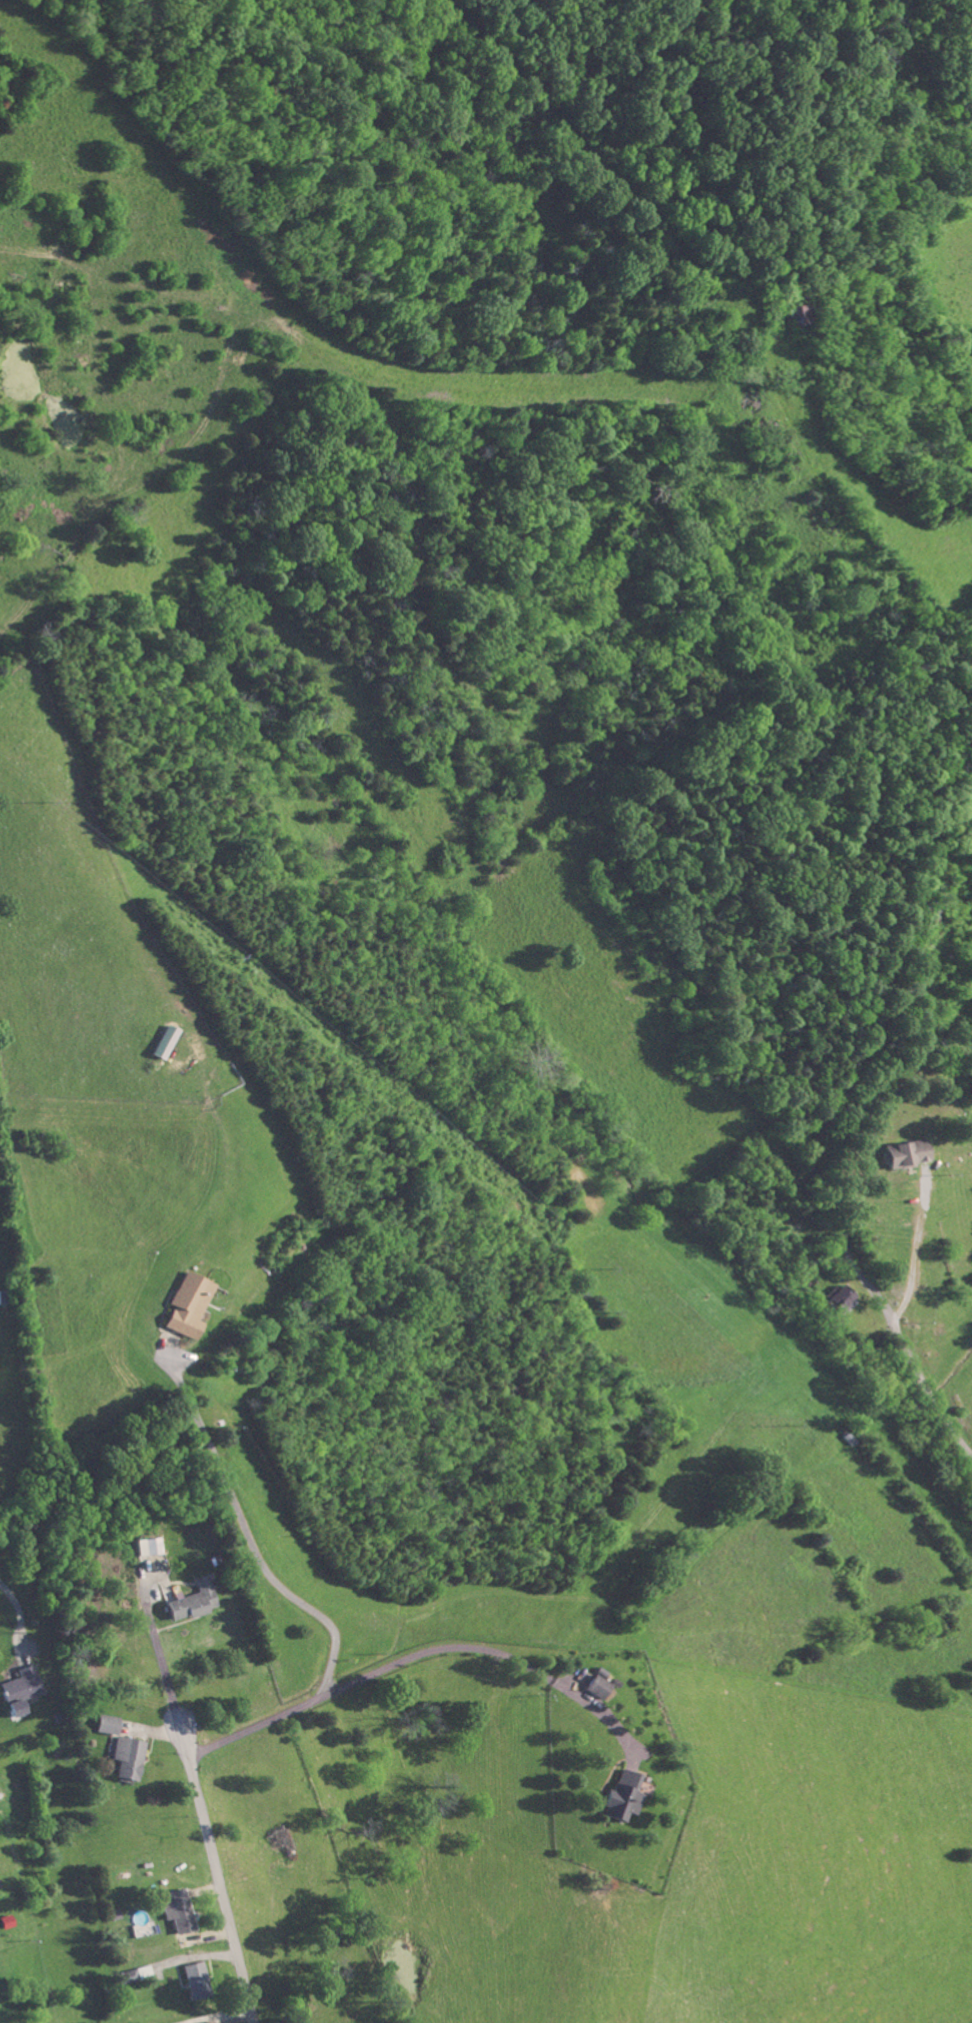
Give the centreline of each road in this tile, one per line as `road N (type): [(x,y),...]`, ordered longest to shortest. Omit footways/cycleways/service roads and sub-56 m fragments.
road 1 (residential): [(971,1460),(857,1267),(812,1167),(816,1123),(914,990)]
road 2 (residential): [(255,2022),(178,1717)]

